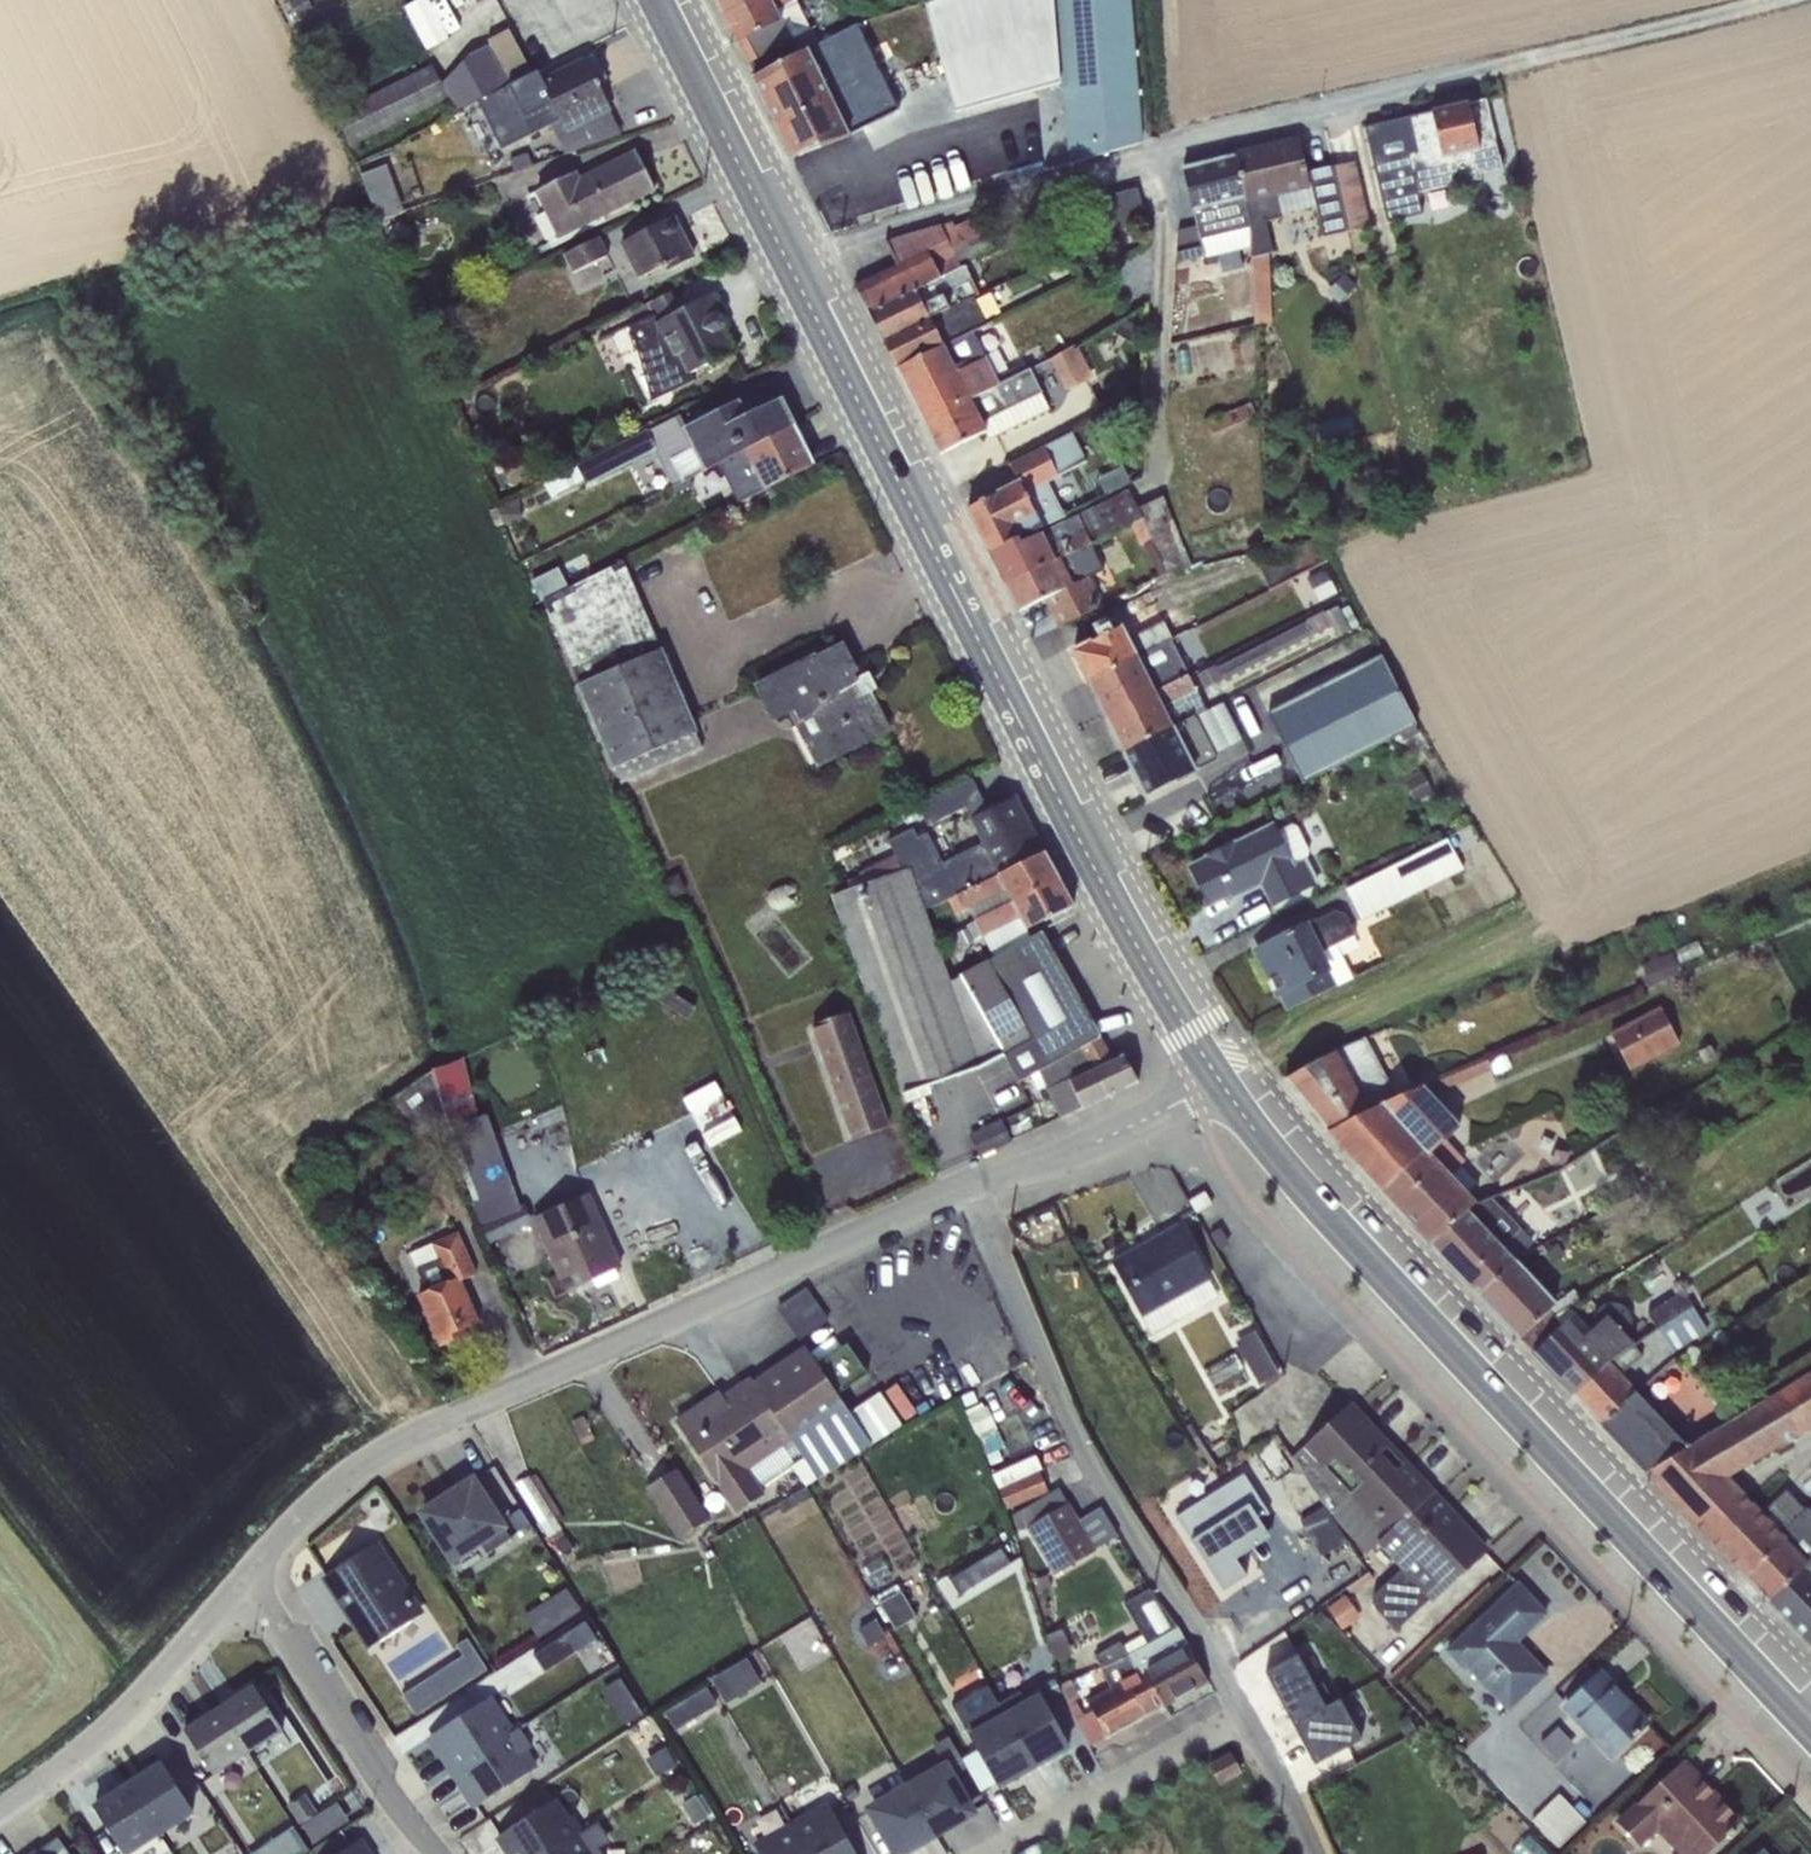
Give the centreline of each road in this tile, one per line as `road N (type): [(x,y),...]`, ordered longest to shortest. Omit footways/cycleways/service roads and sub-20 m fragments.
road 1 (unclassified): [(791,264),(938,211),(1226,132),(1754,0)]
road 2 (secondary): [(1225,1079),(1098,883),(791,264)]
road 3 (secondary): [(1810,1728),(1349,1239),(1225,1079)]
road 4 (residential): [(974,1181),(399,1439),(325,1492),(239,1581)]
road 5 (residential): [(974,1181),(1087,1452),(1241,1716)]
road 6 (residential): [(239,1581),(434,1853)]
road 7 (residential): [(239,1581),(125,1714),(0,1812)]
road 8 (secondary): [(791,264),(657,0)]
road 9 (residential): [(996,1853),(1241,1716)]
road 10 (residential): [(1221,1083),(1062,1162),(974,1181)]
road 11 (residential): [(1241,1716),(1310,1853)]

